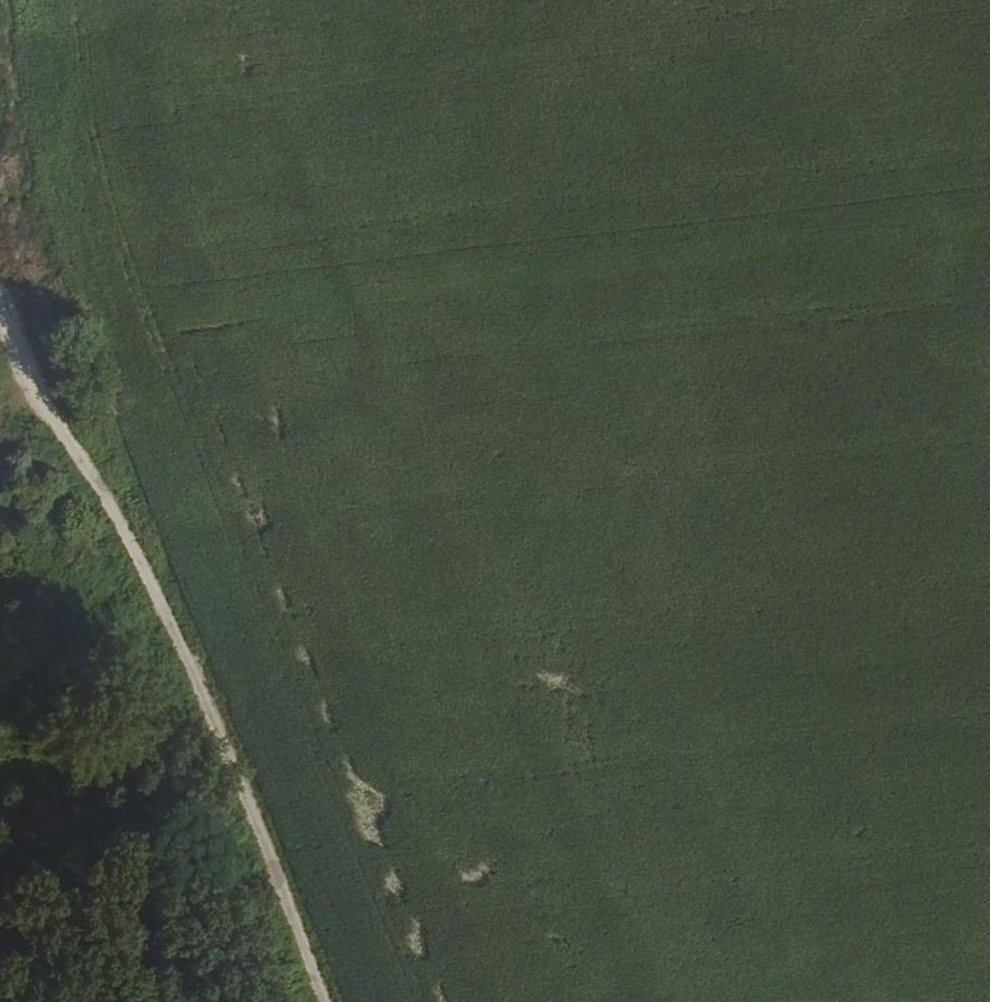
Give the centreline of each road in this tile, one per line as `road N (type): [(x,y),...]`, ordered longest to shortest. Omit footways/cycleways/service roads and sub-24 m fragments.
road 1 (track): [(322,1001),(270,860),(115,620),(75,440),(36,399),(0,303)]

